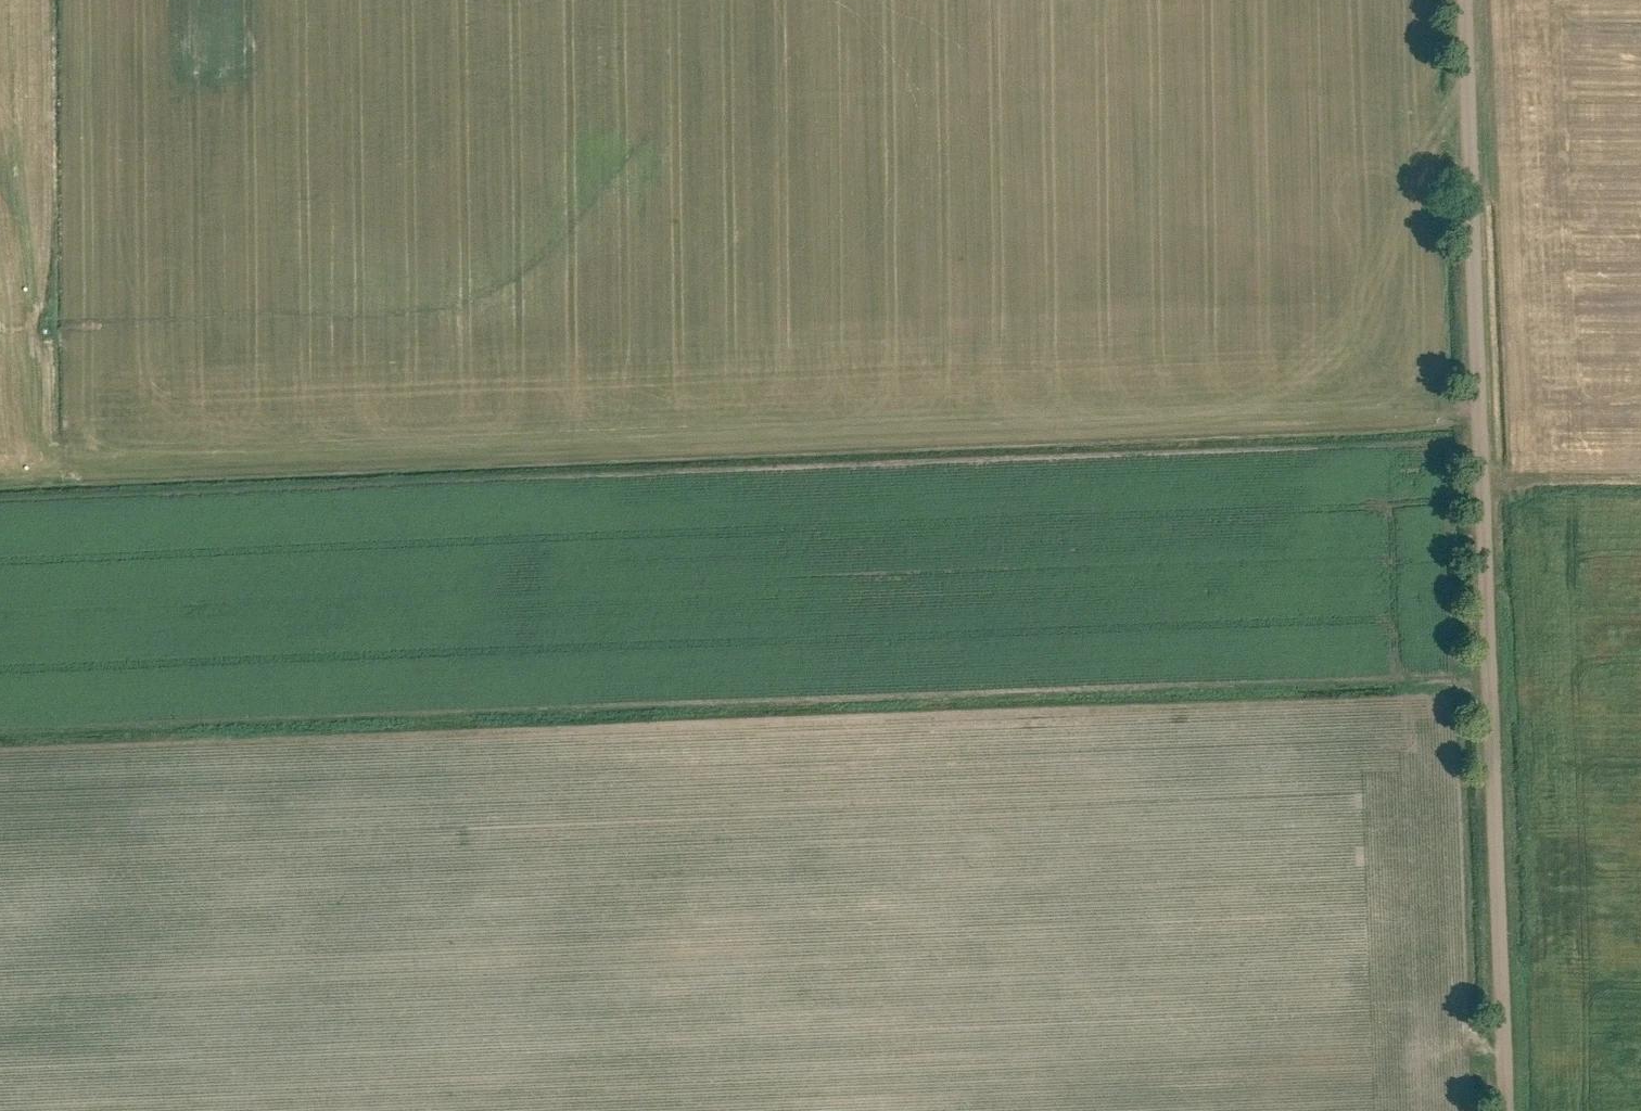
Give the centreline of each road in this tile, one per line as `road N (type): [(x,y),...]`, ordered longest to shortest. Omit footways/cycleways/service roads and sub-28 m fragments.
road 1 (unclassified): [(1464,0),(1508,1110)]

